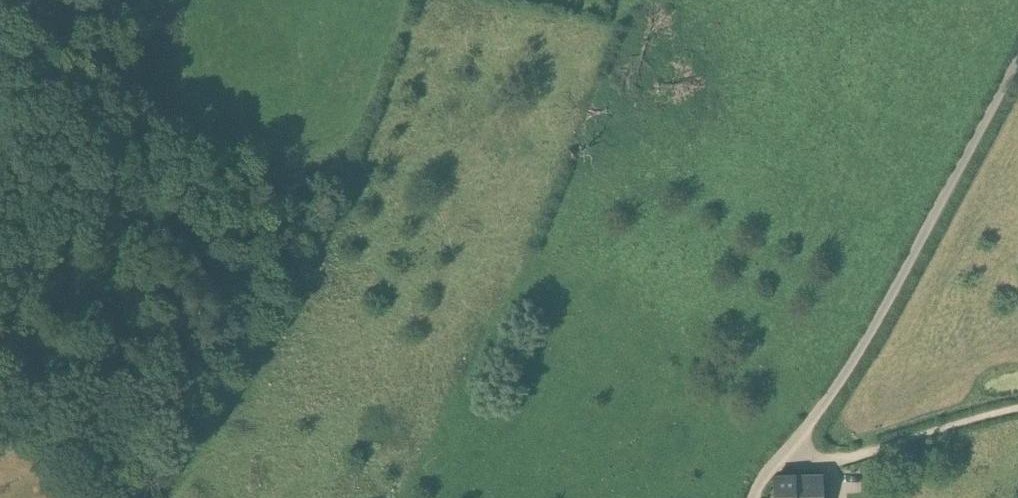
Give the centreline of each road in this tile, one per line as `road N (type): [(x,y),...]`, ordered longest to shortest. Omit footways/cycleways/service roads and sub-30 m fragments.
road 1 (unclassified): [(1017,60),(847,370),(753,497)]
road 2 (track): [(788,451),(839,461),(1017,408)]

